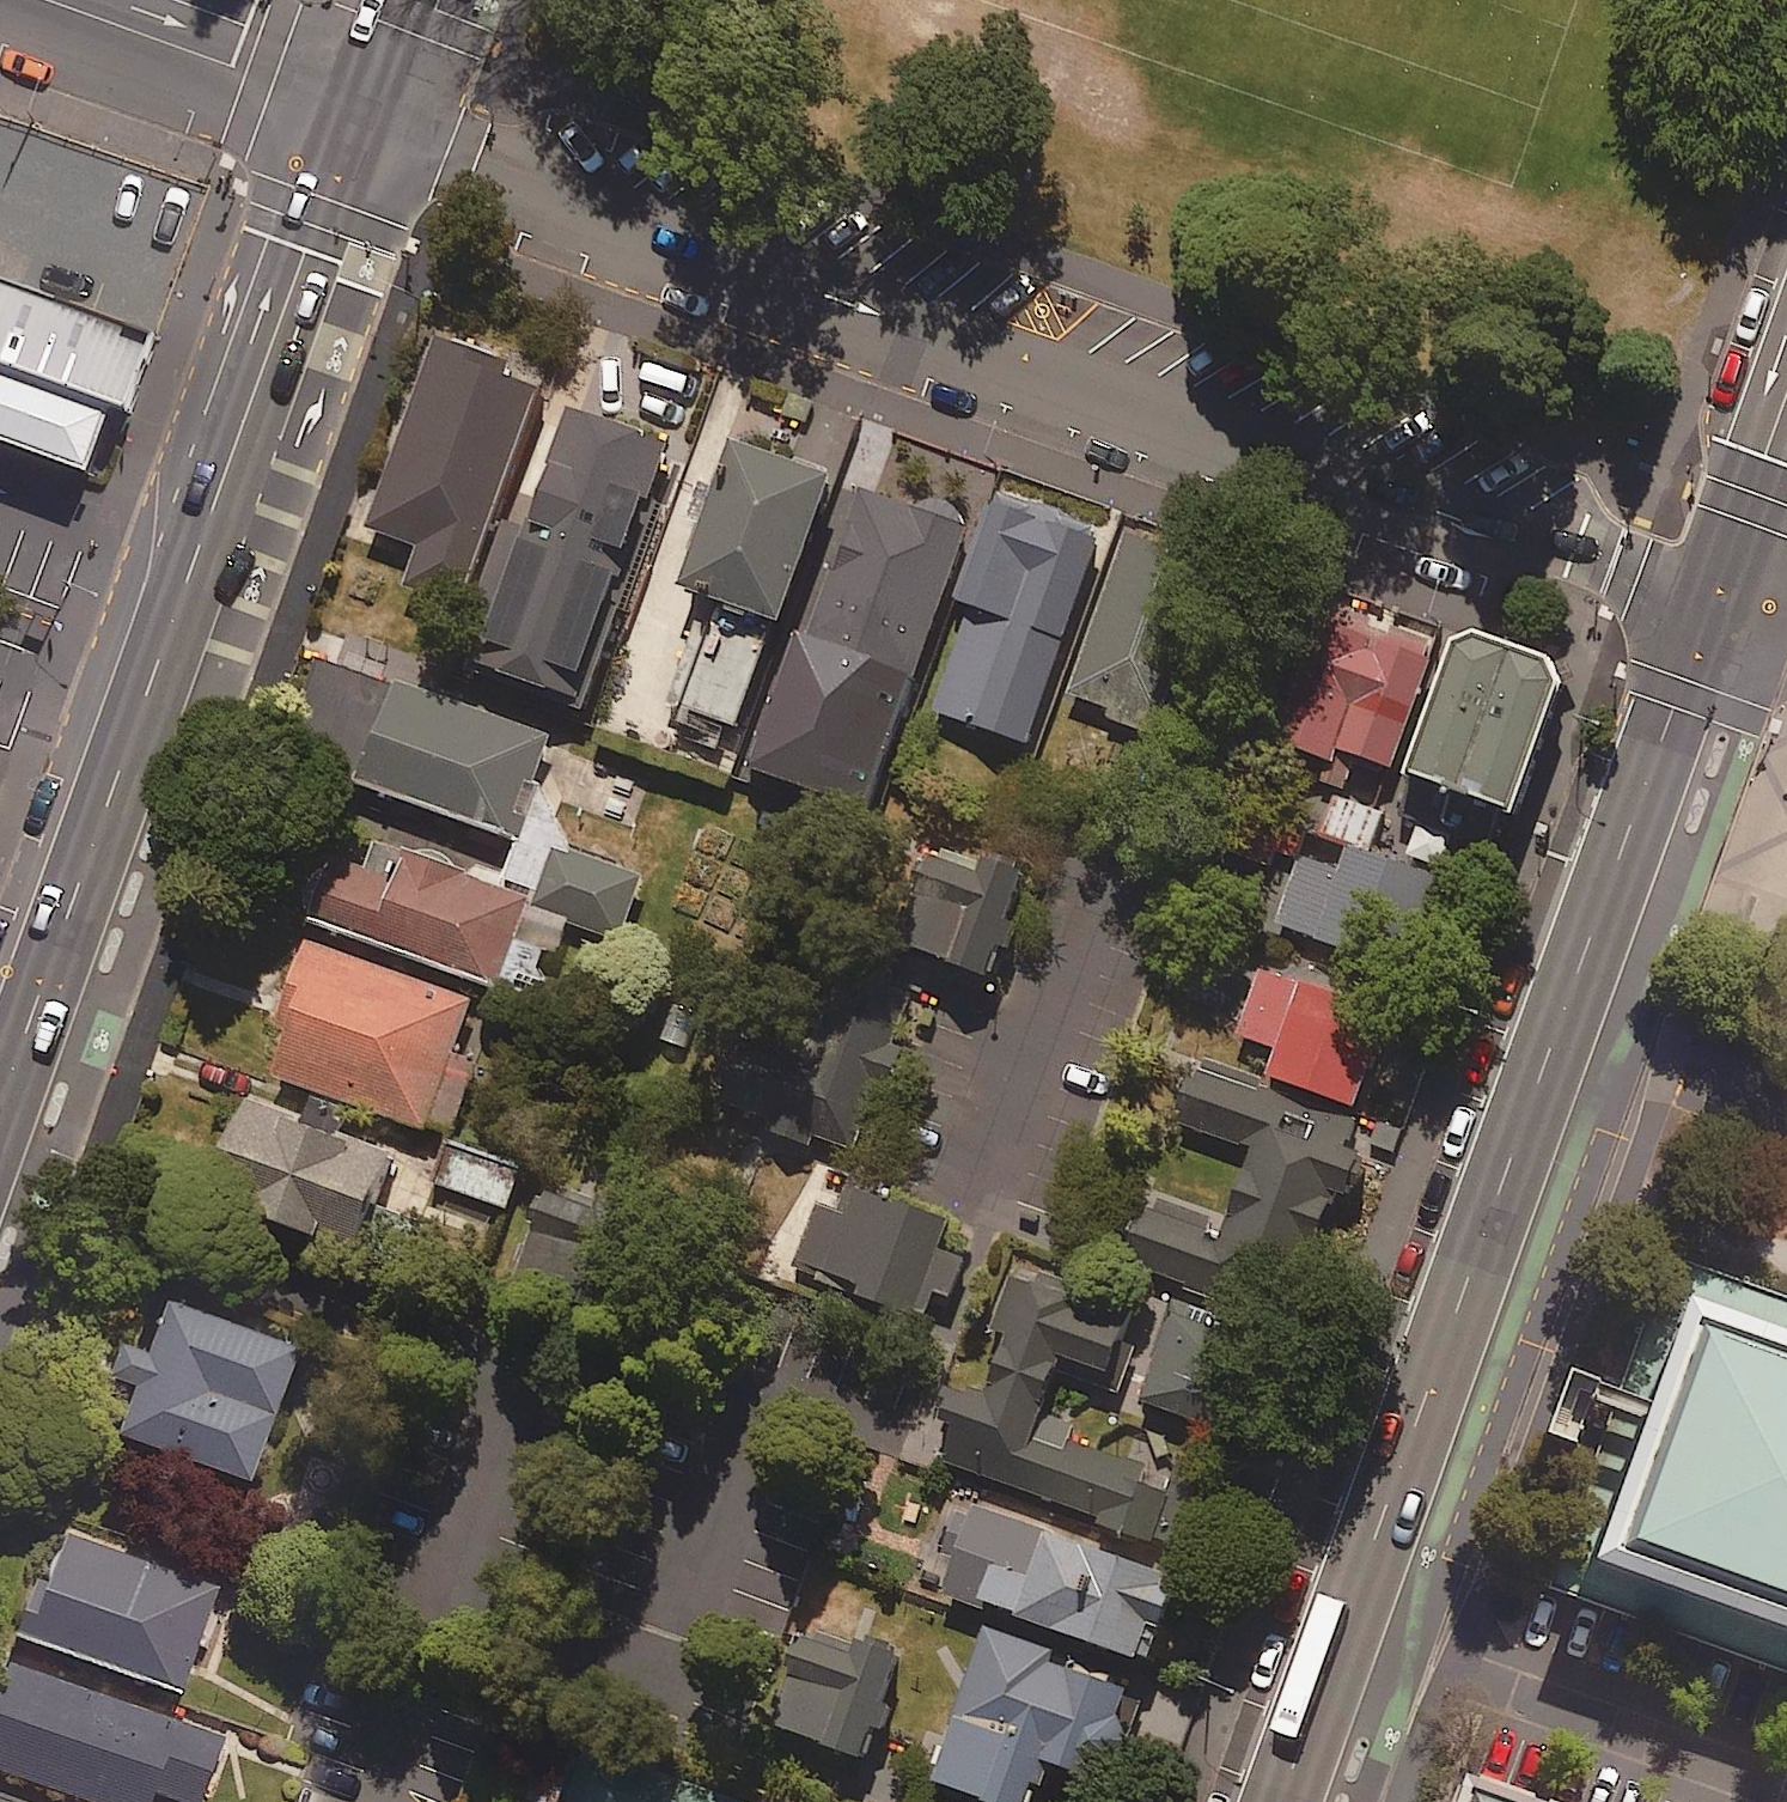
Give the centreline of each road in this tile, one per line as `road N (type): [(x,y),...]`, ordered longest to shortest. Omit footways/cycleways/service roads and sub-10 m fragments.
road 1 (residential): [(364,105),(1718,599)]
road 2 (trunk): [(1718,599),(1291,1801)]
road 3 (trunk): [(0,1104),(364,105)]
road 4 (residential): [(68,0),(364,105)]
road 5 (trunk): [(1786,412),(1718,599)]

